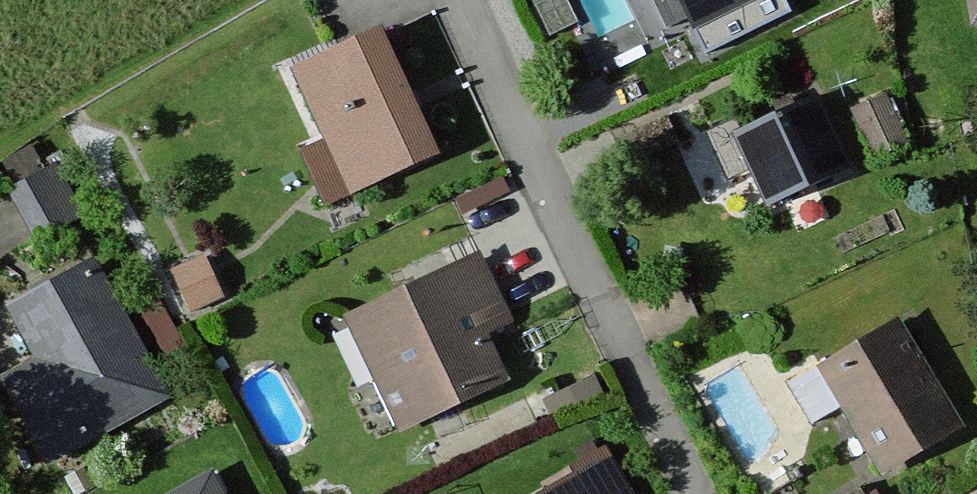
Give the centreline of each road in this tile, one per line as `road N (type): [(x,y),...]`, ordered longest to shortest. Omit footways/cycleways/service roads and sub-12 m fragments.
road 1 (residential): [(460,0),(694,493)]

